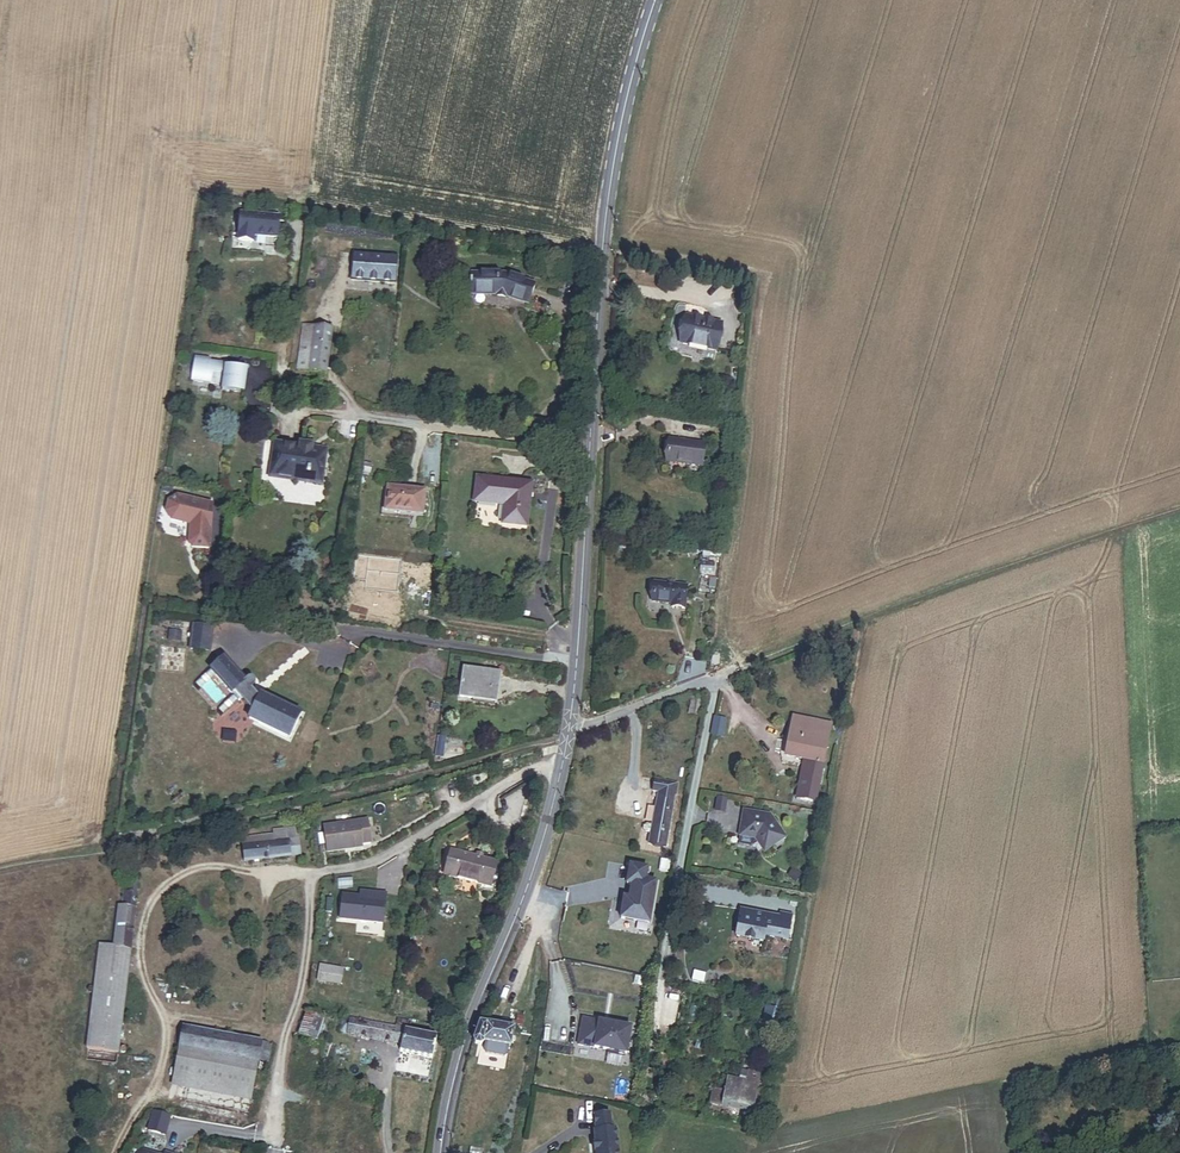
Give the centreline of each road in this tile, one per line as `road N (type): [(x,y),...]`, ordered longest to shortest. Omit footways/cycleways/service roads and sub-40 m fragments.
road 1 (track): [(0,876),(567,738)]
road 2 (track): [(715,676),(1179,504)]
road 3 (tertiary): [(440,1152),(457,1066),(530,877),(569,724)]
road 4 (tertiary): [(589,441),(614,157),(655,0)]
road 5 (tertiary): [(569,724),(589,441)]
road 6 (residential): [(344,415),(589,441)]
road 7 (unclassified): [(569,724),(587,726),(715,676)]

